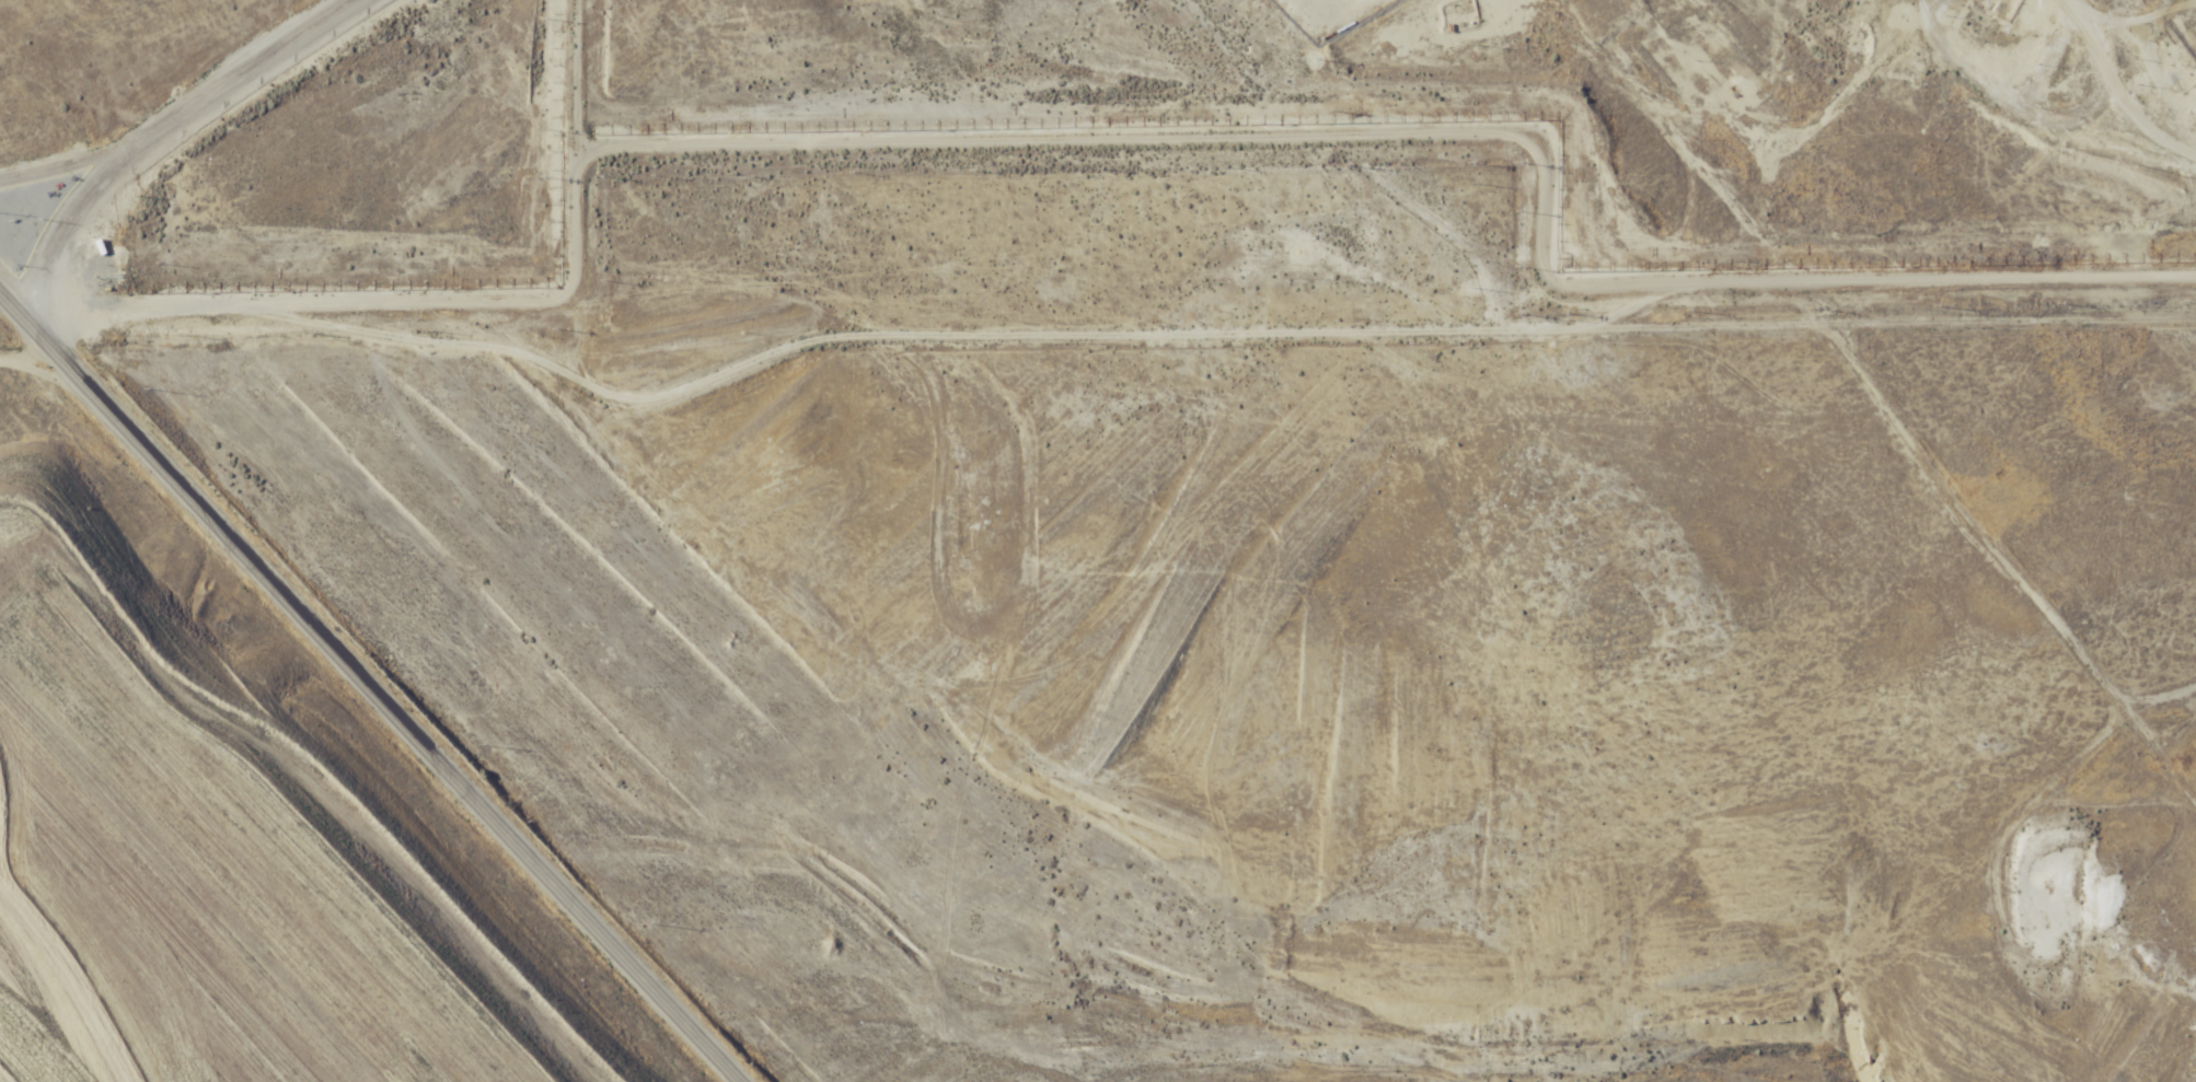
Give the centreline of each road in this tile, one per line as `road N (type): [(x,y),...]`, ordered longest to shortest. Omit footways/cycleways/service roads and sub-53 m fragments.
road 1 (residential): [(754,1081),(0,275)]

